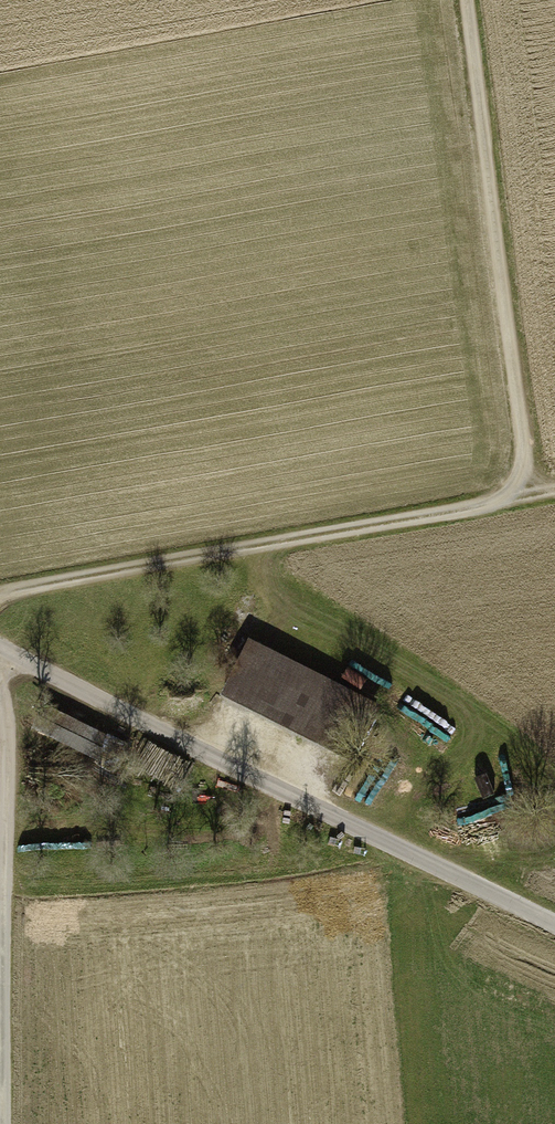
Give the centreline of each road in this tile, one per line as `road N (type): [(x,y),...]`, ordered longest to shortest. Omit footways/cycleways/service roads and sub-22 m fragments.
road 1 (track): [(554,921),(0,651)]
road 2 (track): [(0,608),(554,488)]
road 3 (track): [(525,494),(530,455),(472,0)]
road 4 (track): [(0,669),(9,733),(8,1123)]

